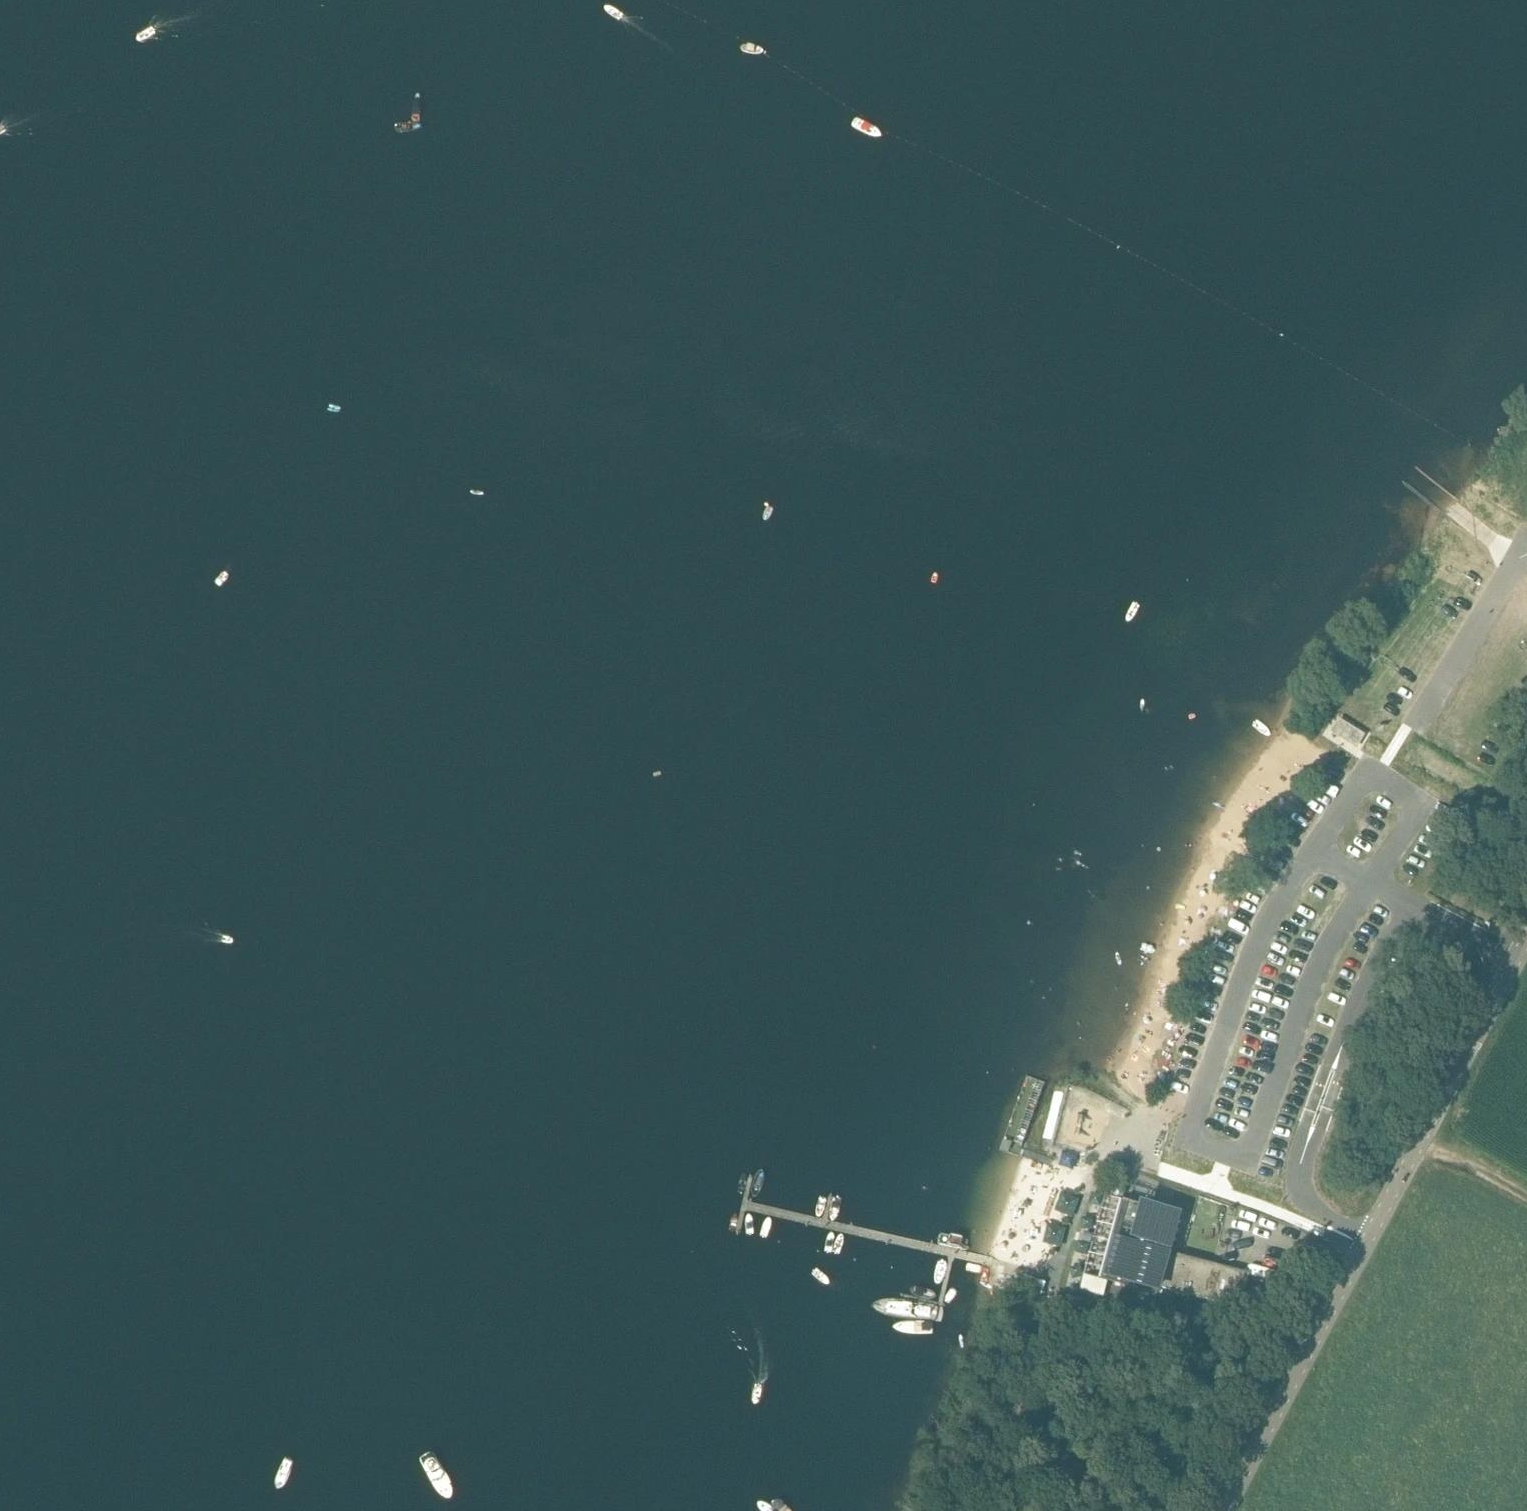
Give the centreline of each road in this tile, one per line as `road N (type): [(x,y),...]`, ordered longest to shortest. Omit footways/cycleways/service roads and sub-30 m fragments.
road 1 (tertiary): [(1224,1510),(1526,939)]
road 2 (track): [(1526,1205),(1421,1142)]

